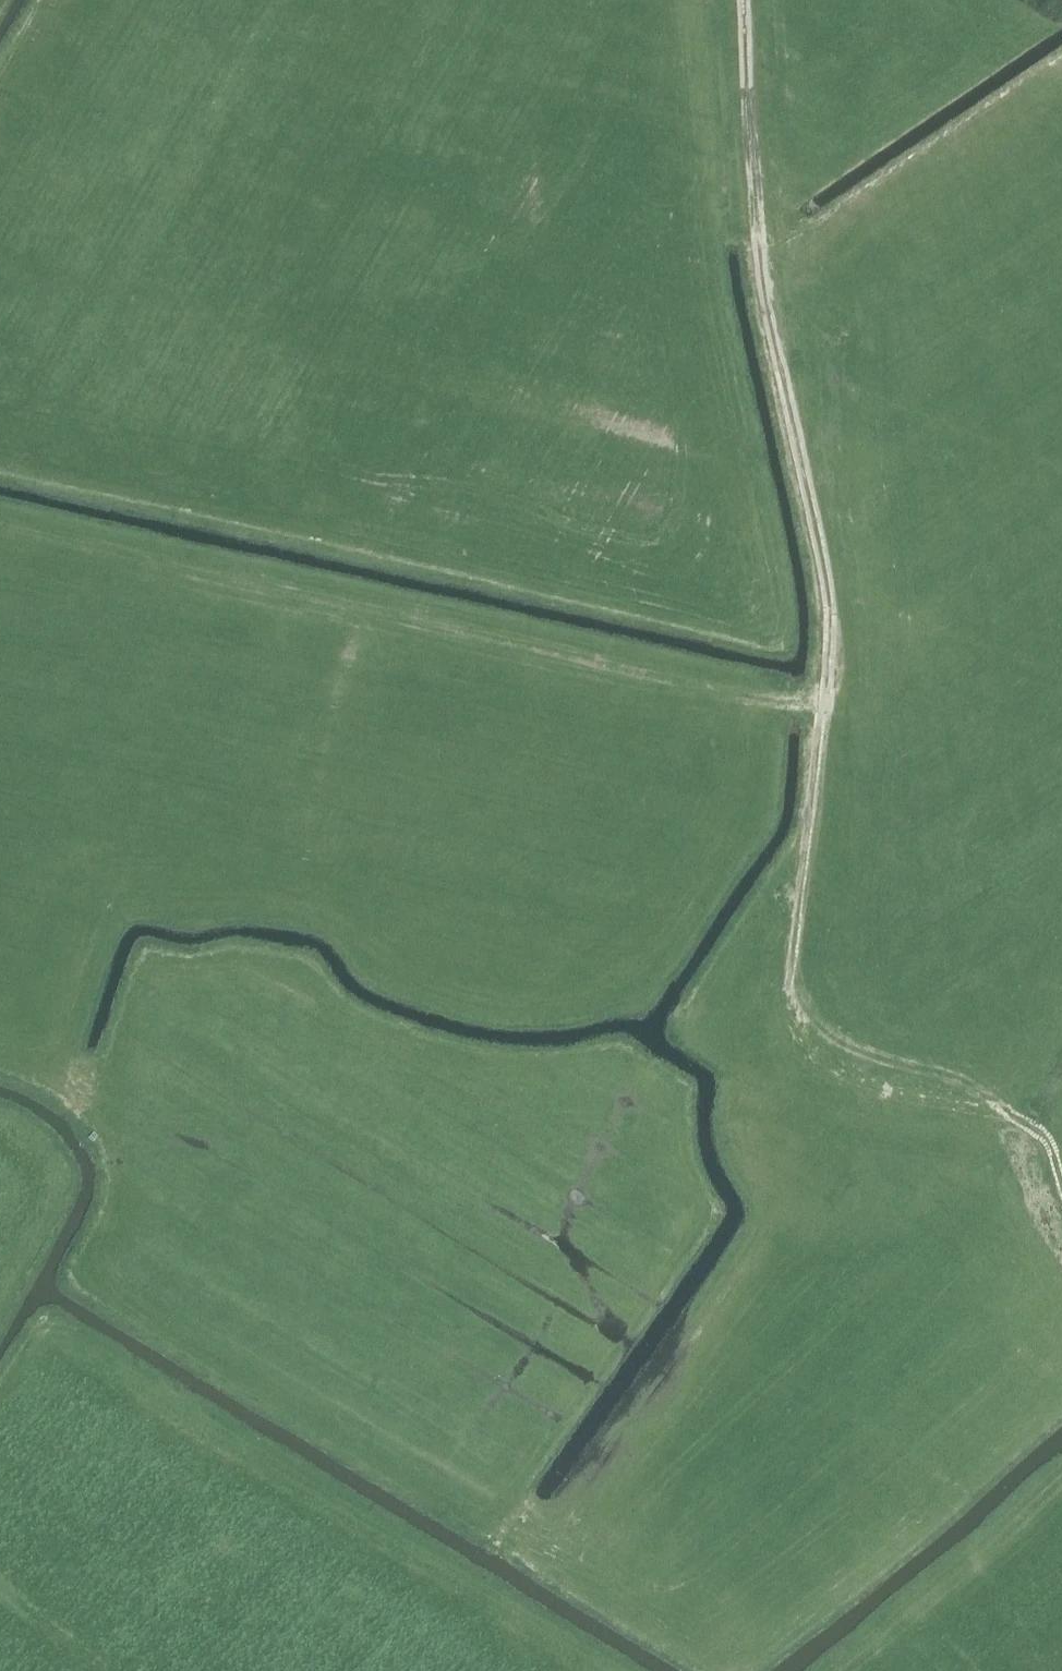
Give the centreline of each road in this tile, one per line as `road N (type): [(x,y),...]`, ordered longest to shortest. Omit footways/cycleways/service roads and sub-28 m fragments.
road 1 (track): [(745,0),(746,162),(825,590),(828,660),(781,1014),(795,1052),(819,1073),(854,1088),(1000,1109),(1049,1145),(1061,1184)]

